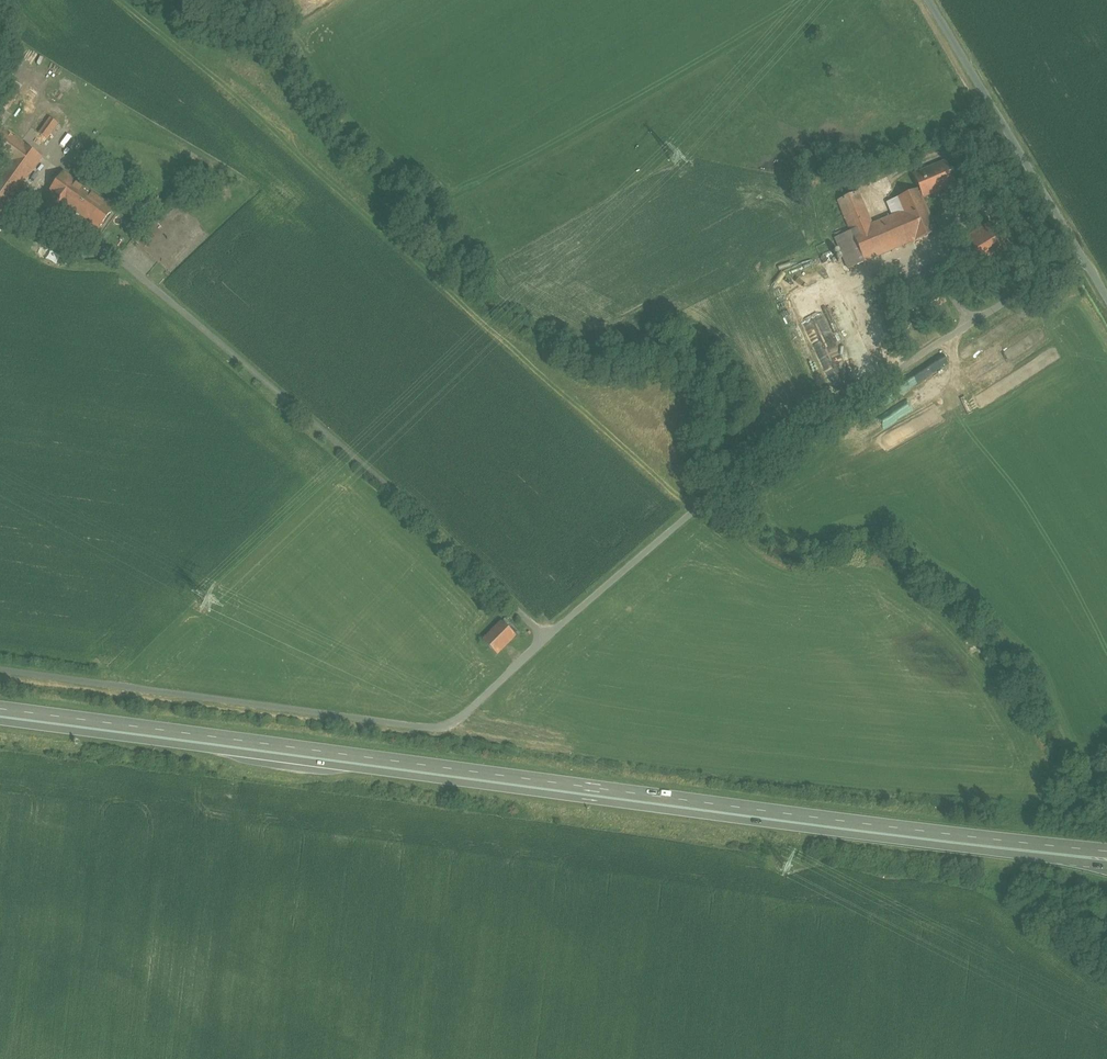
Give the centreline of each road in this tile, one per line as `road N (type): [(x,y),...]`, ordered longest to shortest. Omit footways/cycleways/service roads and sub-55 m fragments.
road 1 (unclassified): [(0,666),(446,721),(725,476),(1084,261)]
road 2 (trunk): [(0,715),(1069,855)]
road 3 (unclassified): [(928,0),(1084,261)]

